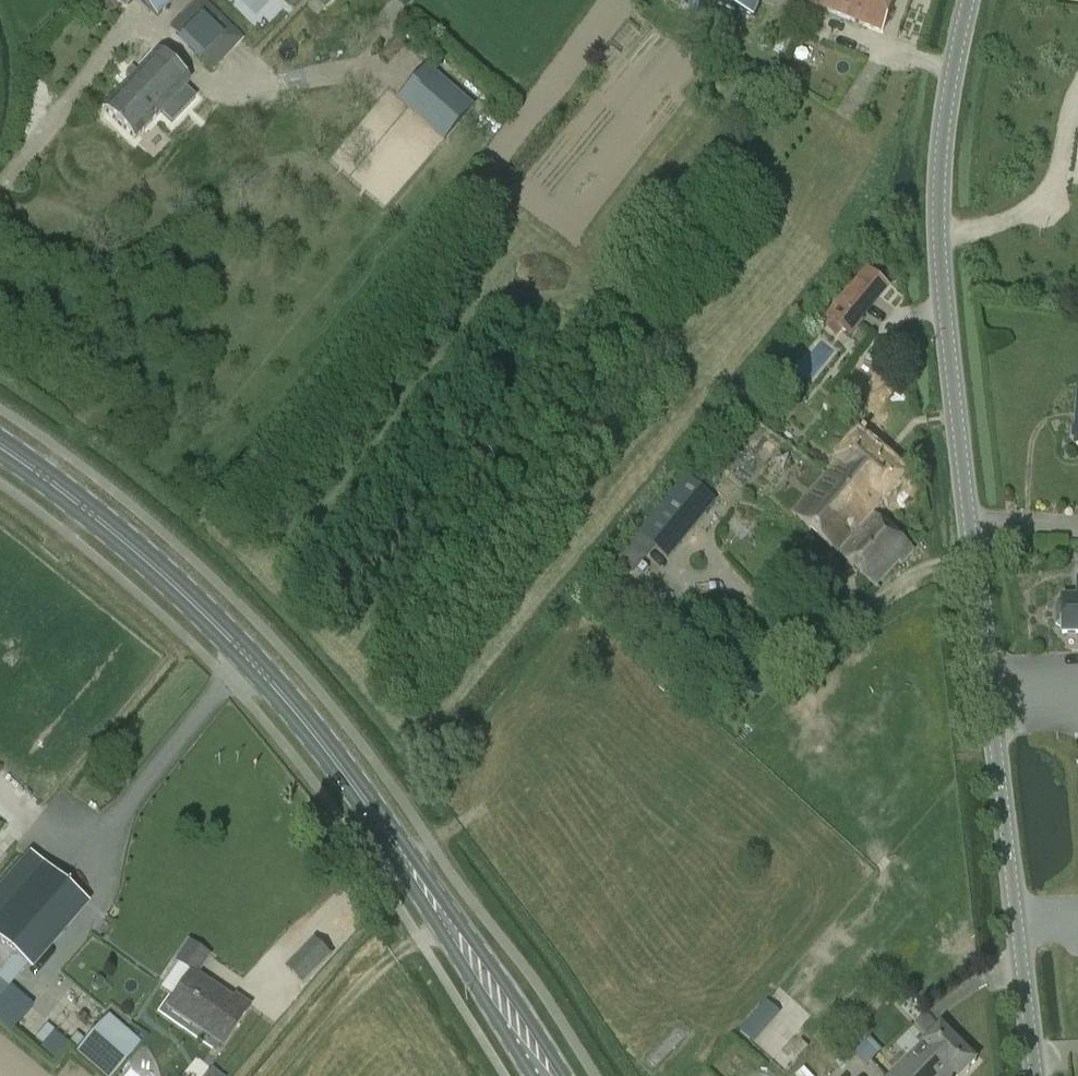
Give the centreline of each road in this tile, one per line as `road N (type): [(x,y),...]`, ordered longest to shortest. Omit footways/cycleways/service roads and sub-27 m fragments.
road 1 (tertiary): [(1036,1075),(938,230),(944,118),(970,0)]
road 2 (primary): [(545,1075),(345,774),(268,677),(78,501),(0,447)]

